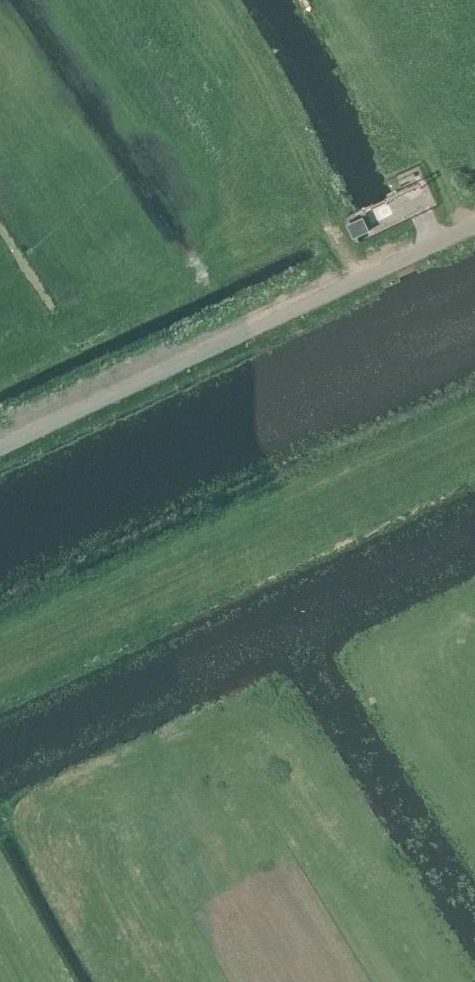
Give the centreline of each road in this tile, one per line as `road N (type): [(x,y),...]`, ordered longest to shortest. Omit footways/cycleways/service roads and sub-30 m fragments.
road 1 (unclassified): [(0,459),(474,237)]

